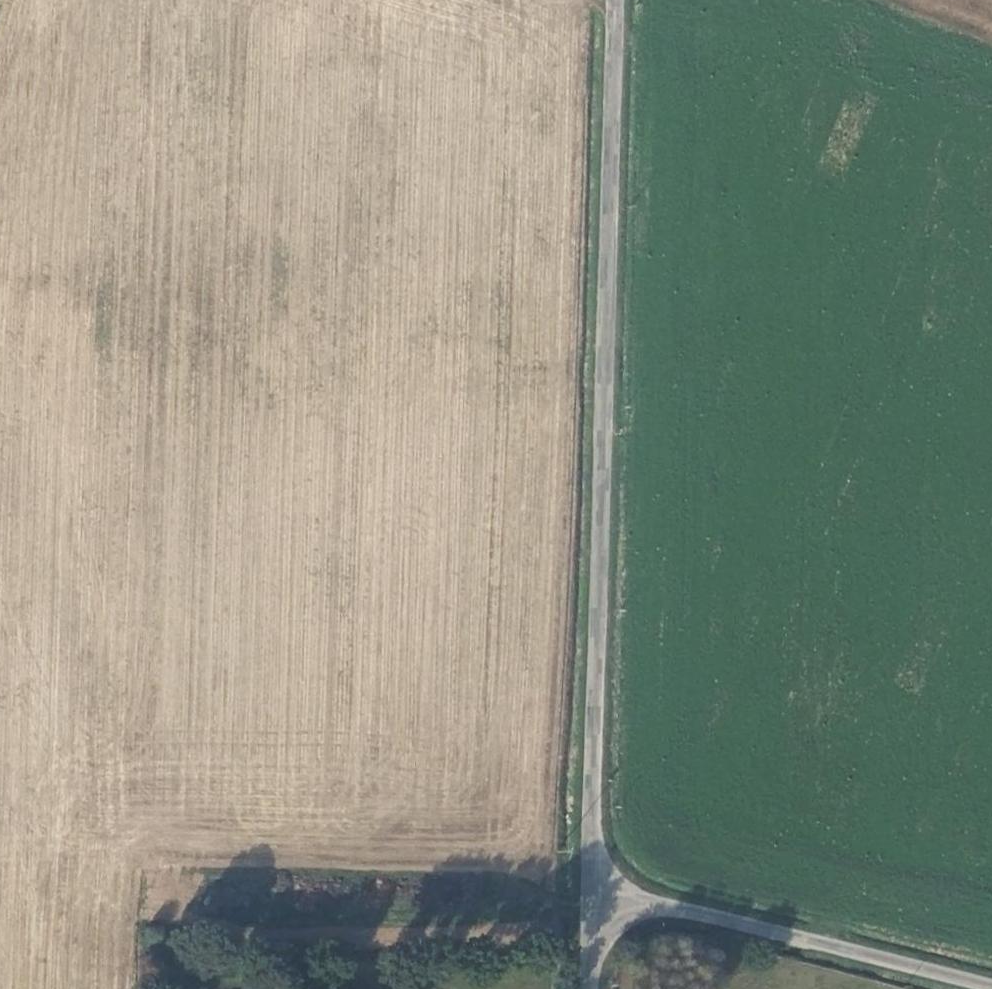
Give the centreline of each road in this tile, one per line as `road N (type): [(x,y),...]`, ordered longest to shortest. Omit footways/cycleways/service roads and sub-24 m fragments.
road 1 (unclassified): [(615,0),(596,886)]
road 2 (unclassified): [(596,886),(991,985)]

